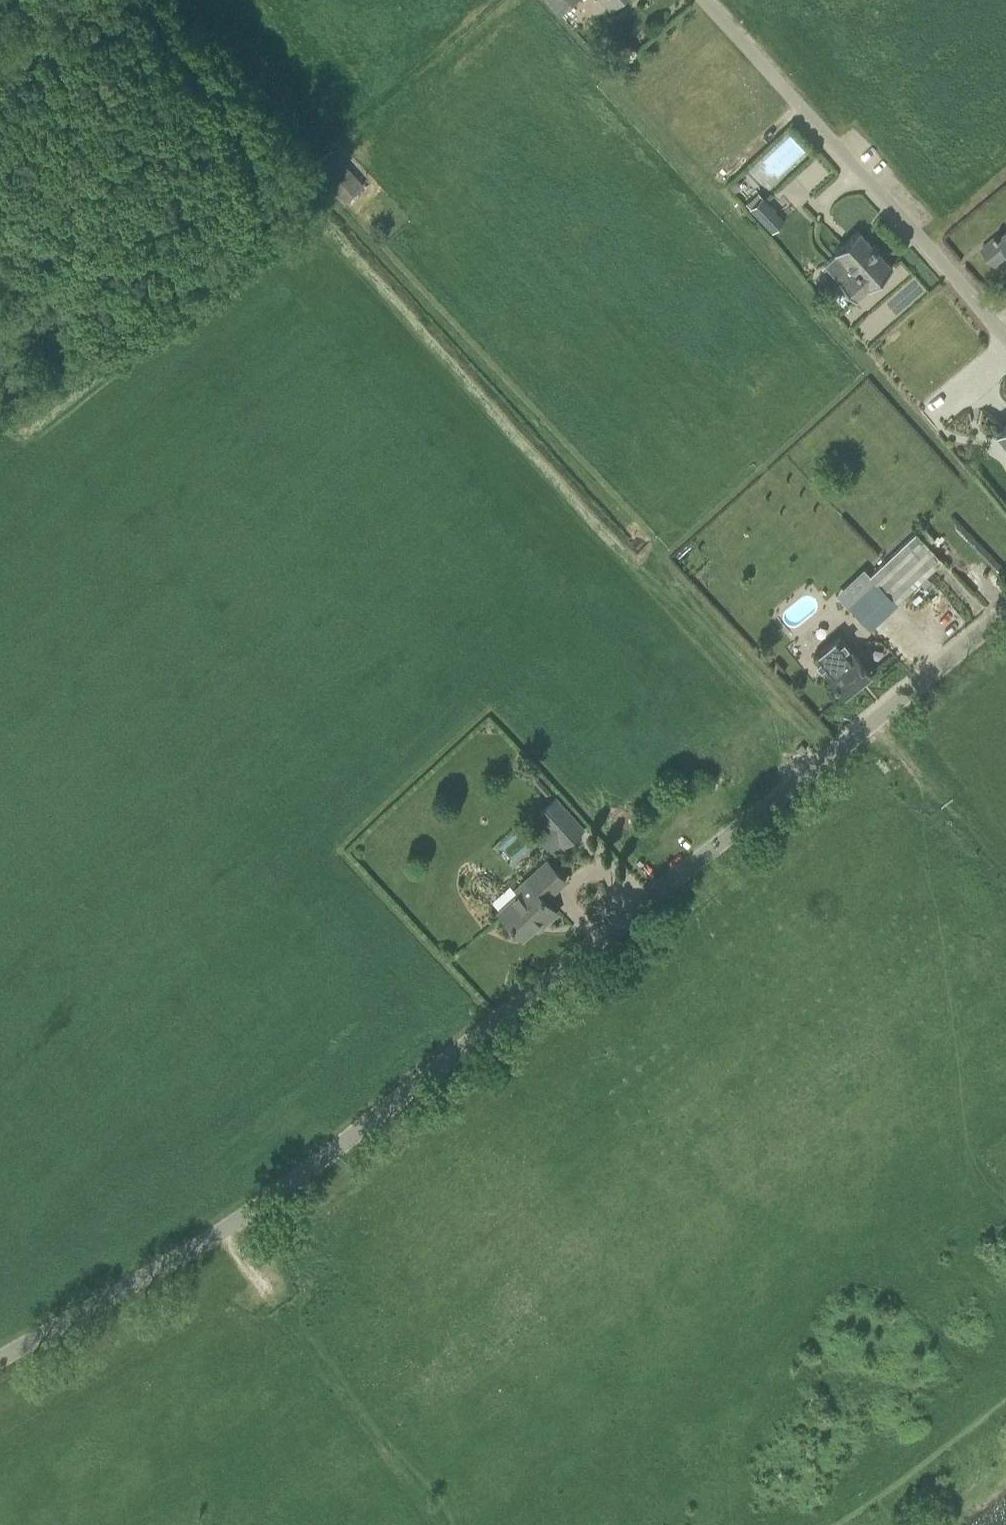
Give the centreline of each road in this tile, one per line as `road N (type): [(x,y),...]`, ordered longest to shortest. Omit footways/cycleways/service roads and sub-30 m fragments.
road 1 (unclassified): [(0,1361),(224,1234),(1005,615)]
road 2 (unclassified): [(1005,346),(701,0)]

